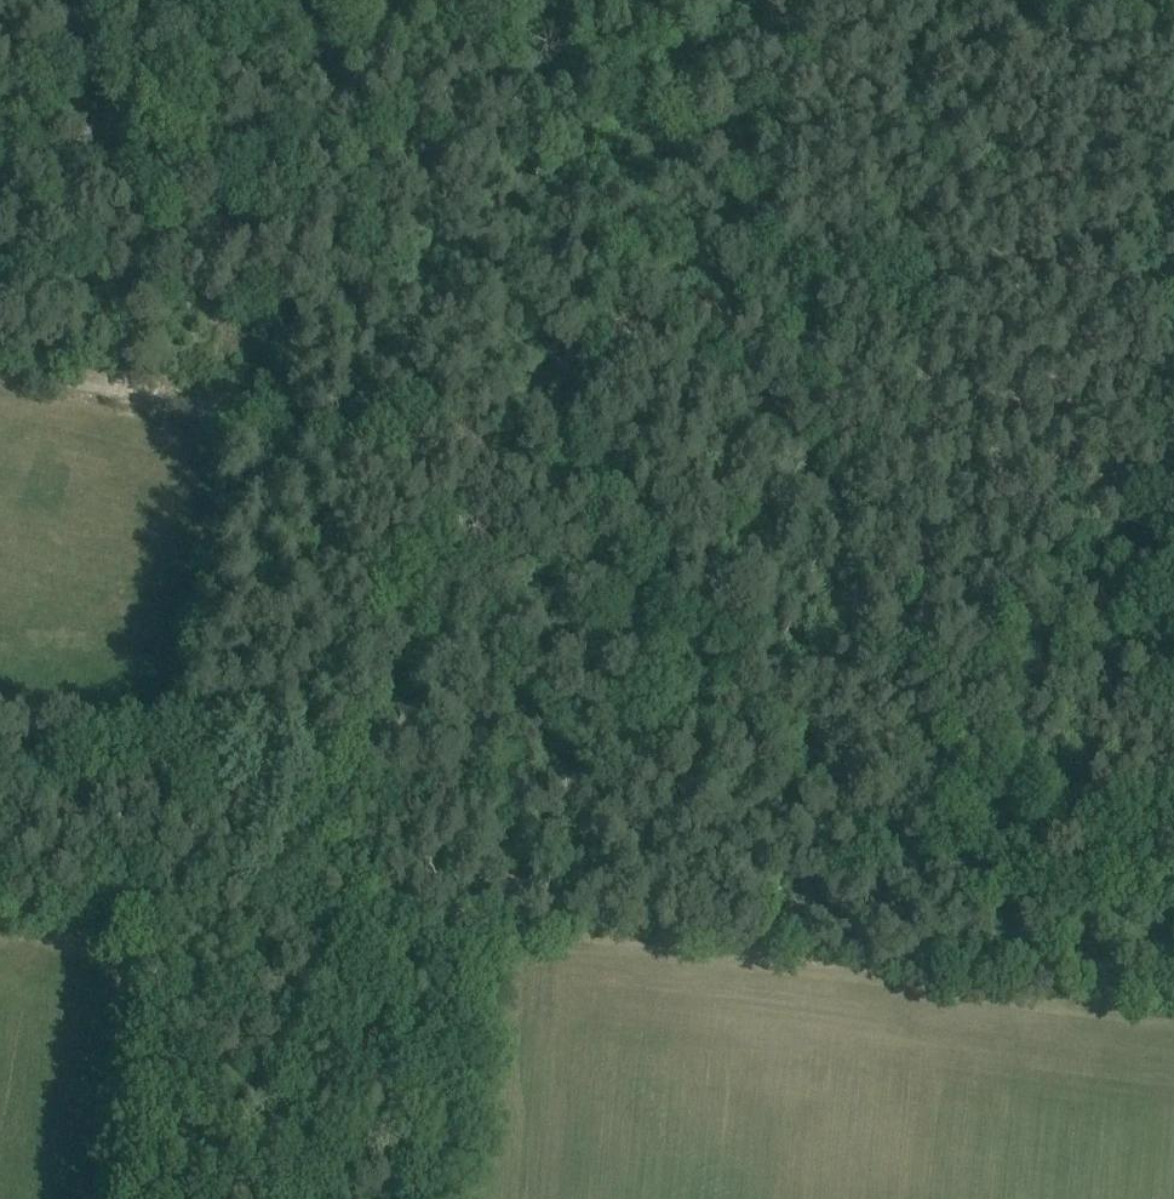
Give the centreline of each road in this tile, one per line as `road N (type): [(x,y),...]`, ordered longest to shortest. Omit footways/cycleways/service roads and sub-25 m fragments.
road 1 (track): [(0,360),(412,453)]
road 2 (track): [(158,966),(132,1198)]
road 3 (track): [(158,966),(88,933),(0,914)]

